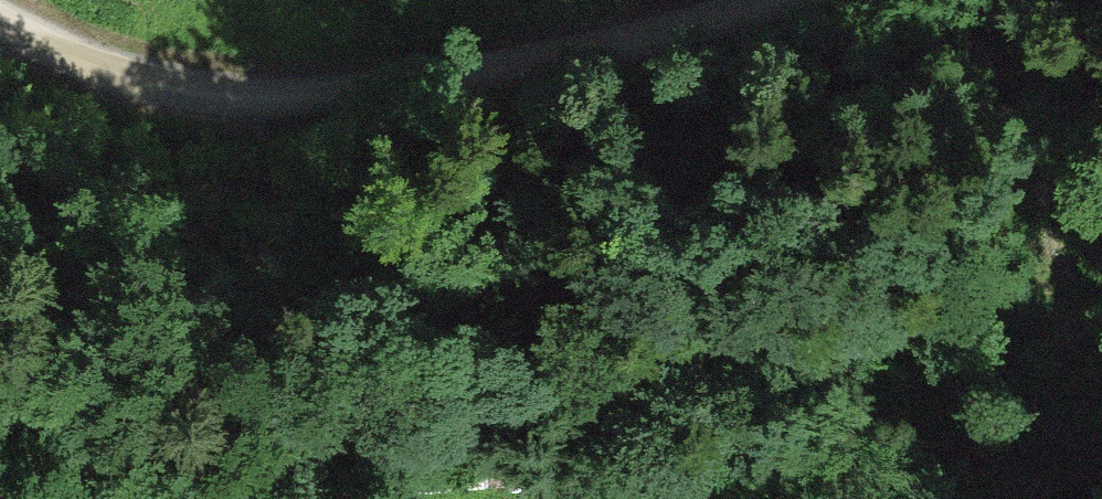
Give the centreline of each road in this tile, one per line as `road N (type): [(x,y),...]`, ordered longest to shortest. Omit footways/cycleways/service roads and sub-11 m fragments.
road 1 (track): [(784,0),(531,62),(269,101),(155,90),(111,76),(0,16)]

